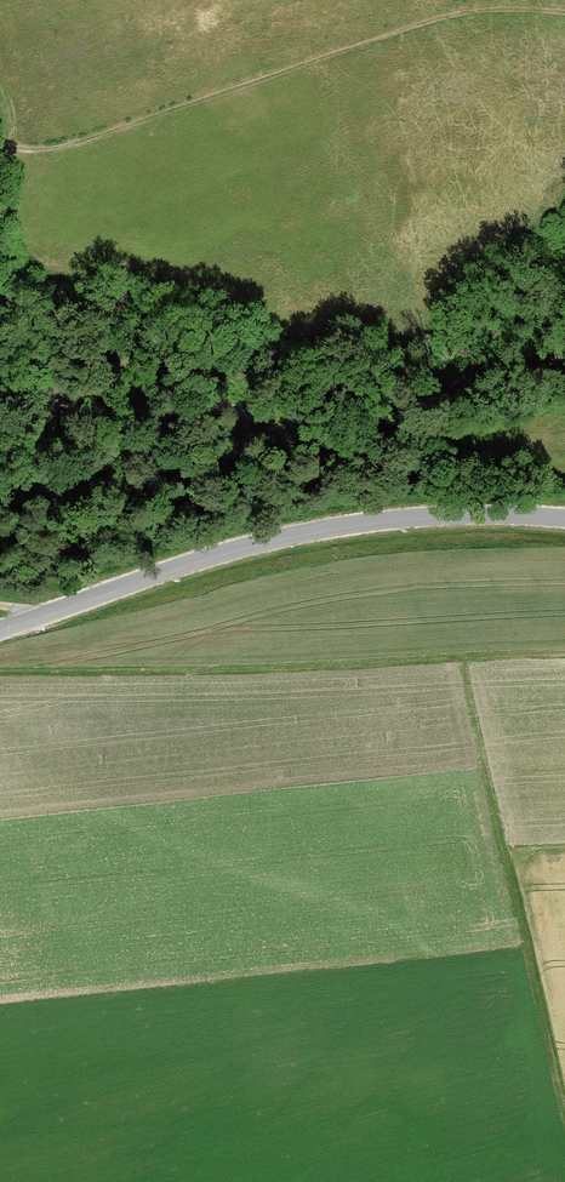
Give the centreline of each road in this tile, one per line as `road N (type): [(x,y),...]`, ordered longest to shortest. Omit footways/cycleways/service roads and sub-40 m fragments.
road 1 (track): [(564,1114),(462,657),(0,672)]
road 2 (track): [(0,147),(53,145),(461,14),(564,15)]
road 3 (tertiary): [(0,626),(246,540),(396,512),(564,516)]

